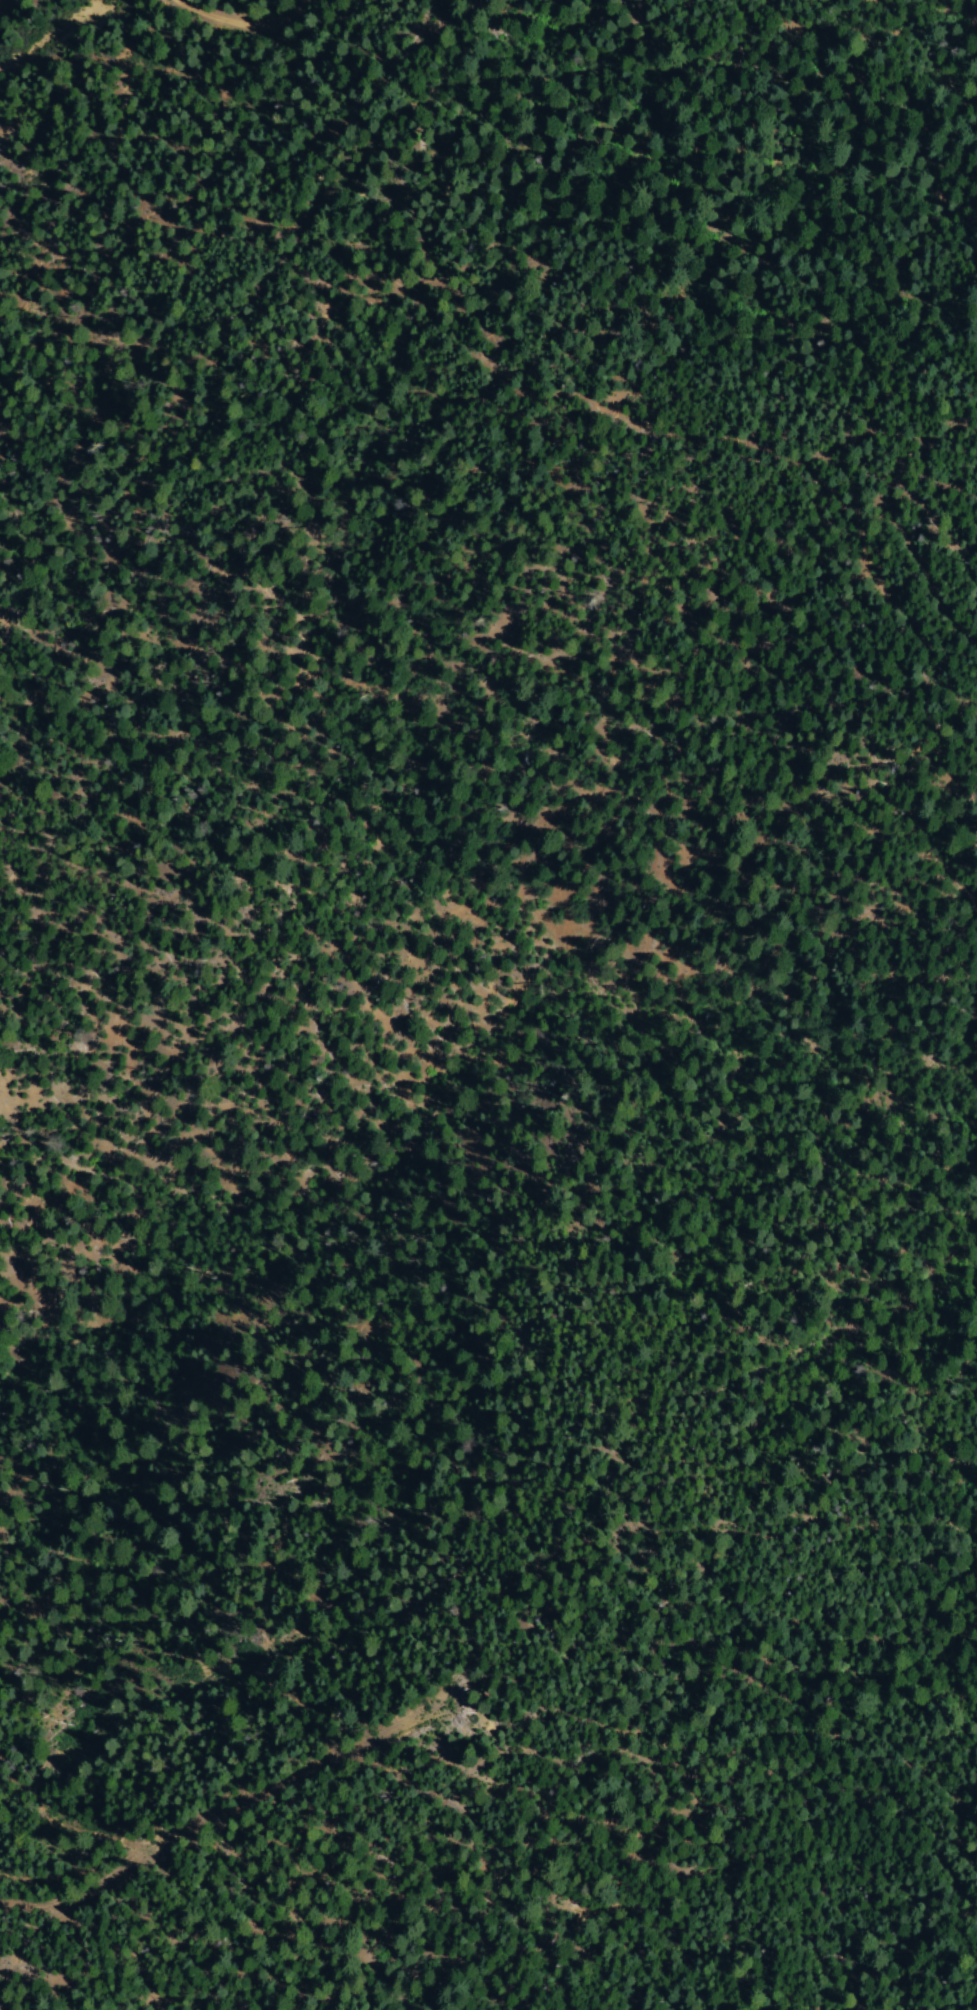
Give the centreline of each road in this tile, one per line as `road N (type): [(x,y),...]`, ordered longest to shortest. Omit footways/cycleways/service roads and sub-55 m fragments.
road 1 (track): [(289,0),(229,48),(56,20),(0,54)]

